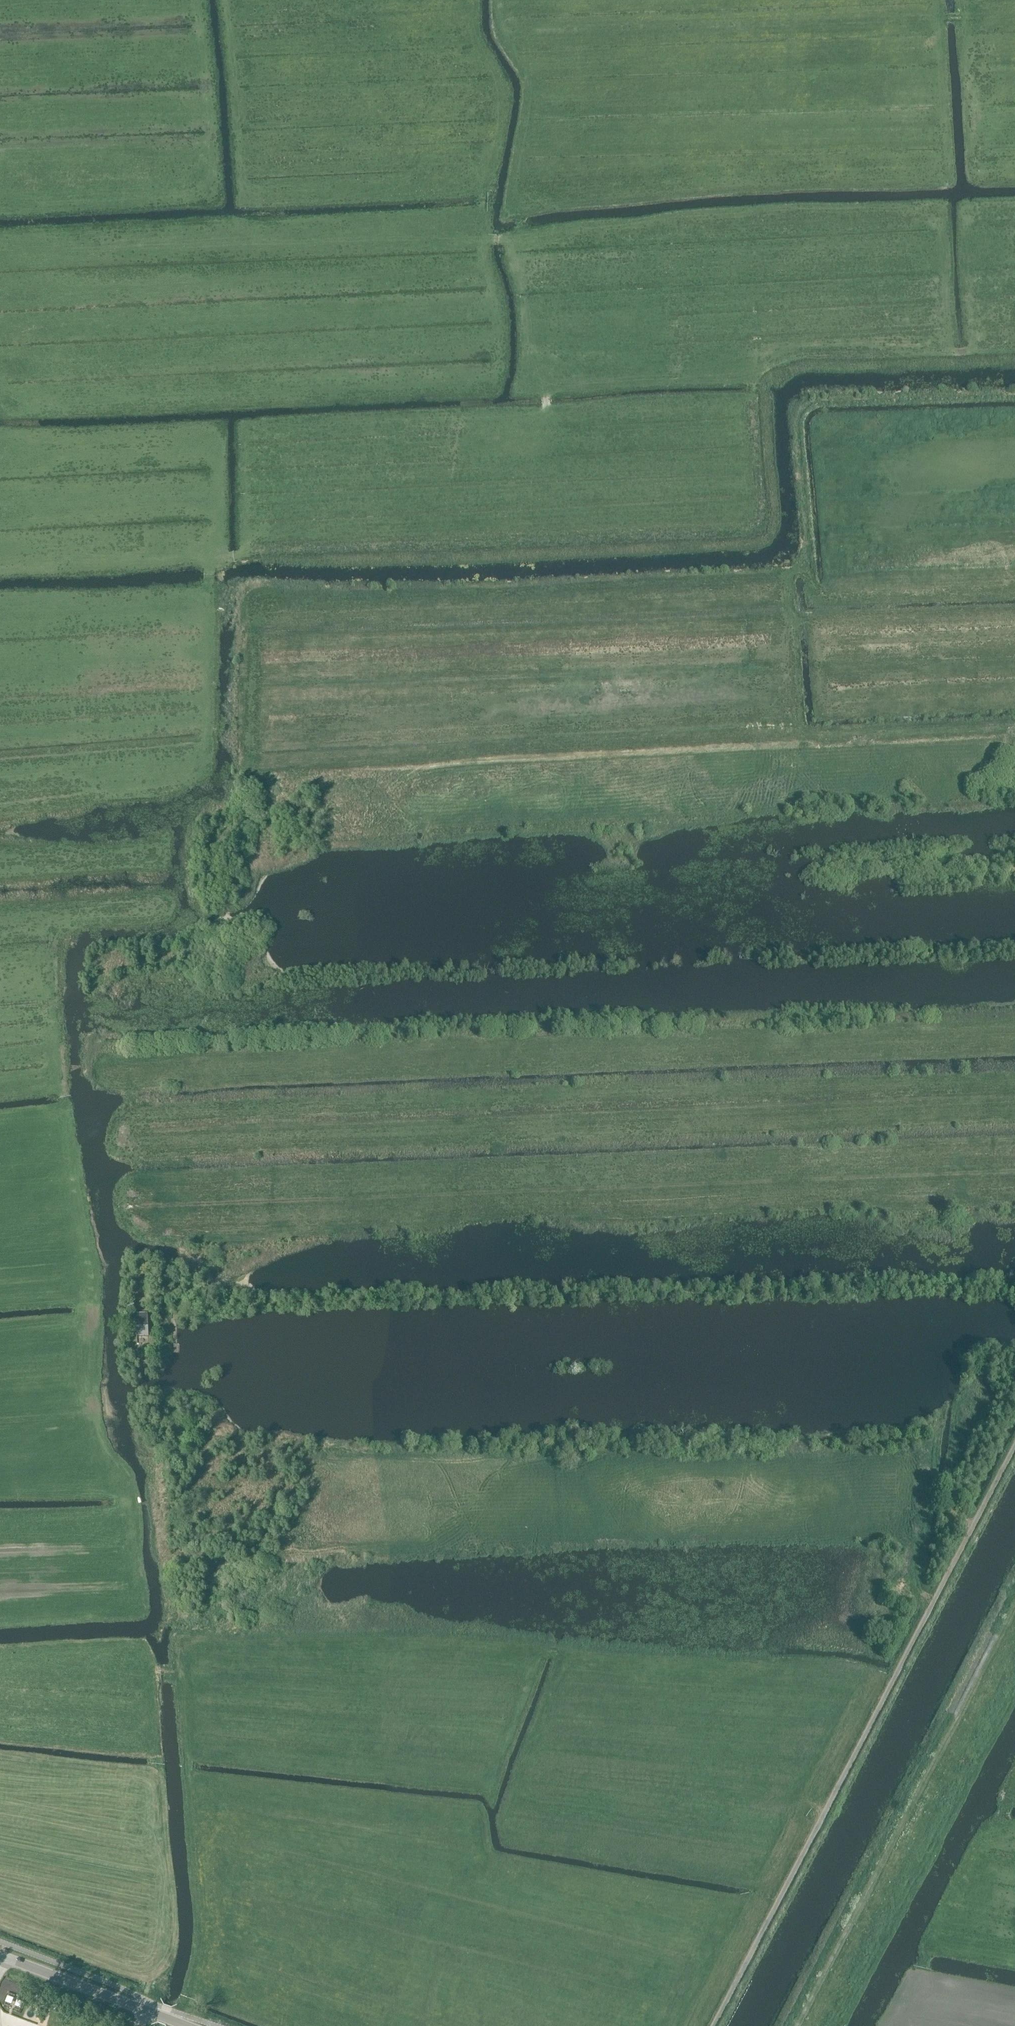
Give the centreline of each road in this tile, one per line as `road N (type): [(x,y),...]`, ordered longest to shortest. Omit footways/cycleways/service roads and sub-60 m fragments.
road 1 (track): [(711,2025),(1014,1441)]
road 2 (secondary): [(187,2025),(0,1956)]

